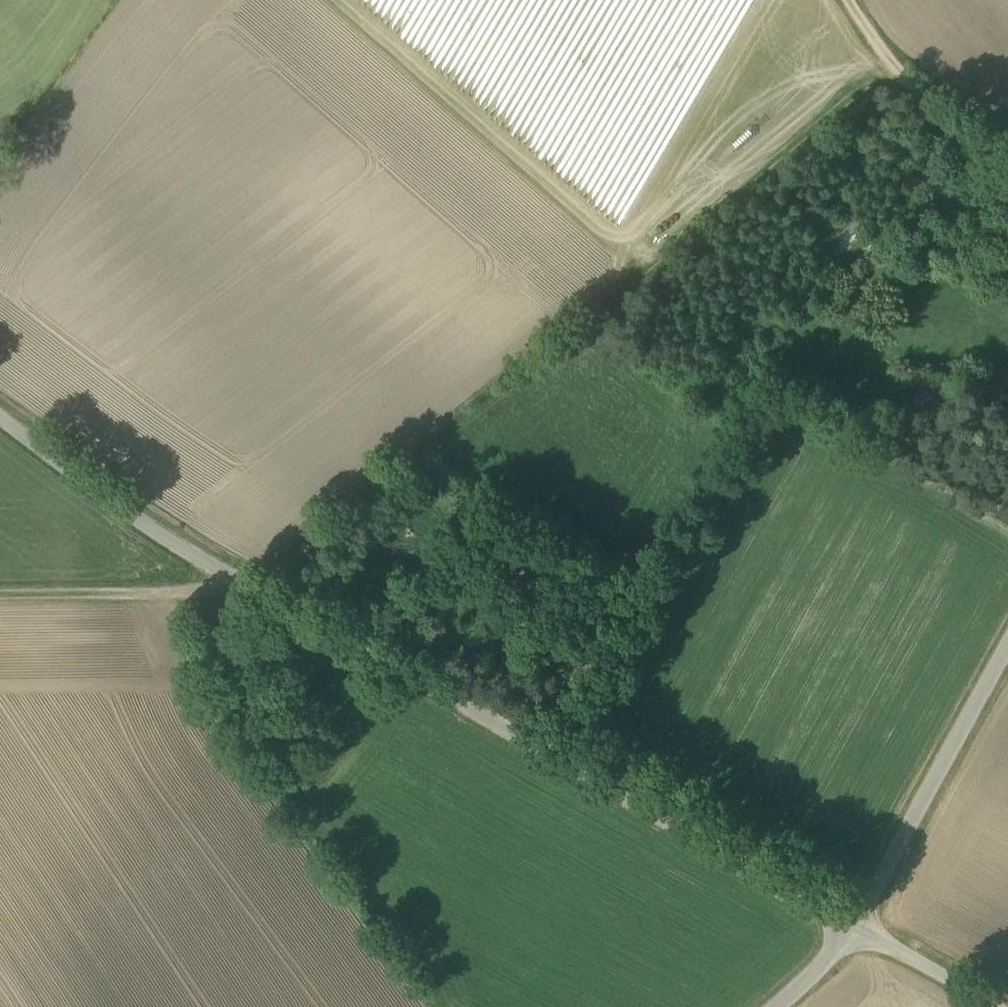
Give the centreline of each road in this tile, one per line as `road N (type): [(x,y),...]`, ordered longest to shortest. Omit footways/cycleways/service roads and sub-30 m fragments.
road 1 (unclassified): [(0,412),(105,494),(221,567),(853,923)]
road 2 (track): [(915,68),(784,160),(303,533),(221,567)]
road 3 (unclassified): [(853,923),(1007,646)]
road 4 (track): [(0,592),(166,585),(221,567)]
road 5 (track): [(251,781),(195,694),(155,586)]
road 6 (track): [(866,0),(915,68),(1007,150)]
road 7 (unclassified): [(853,923),(995,1006)]

